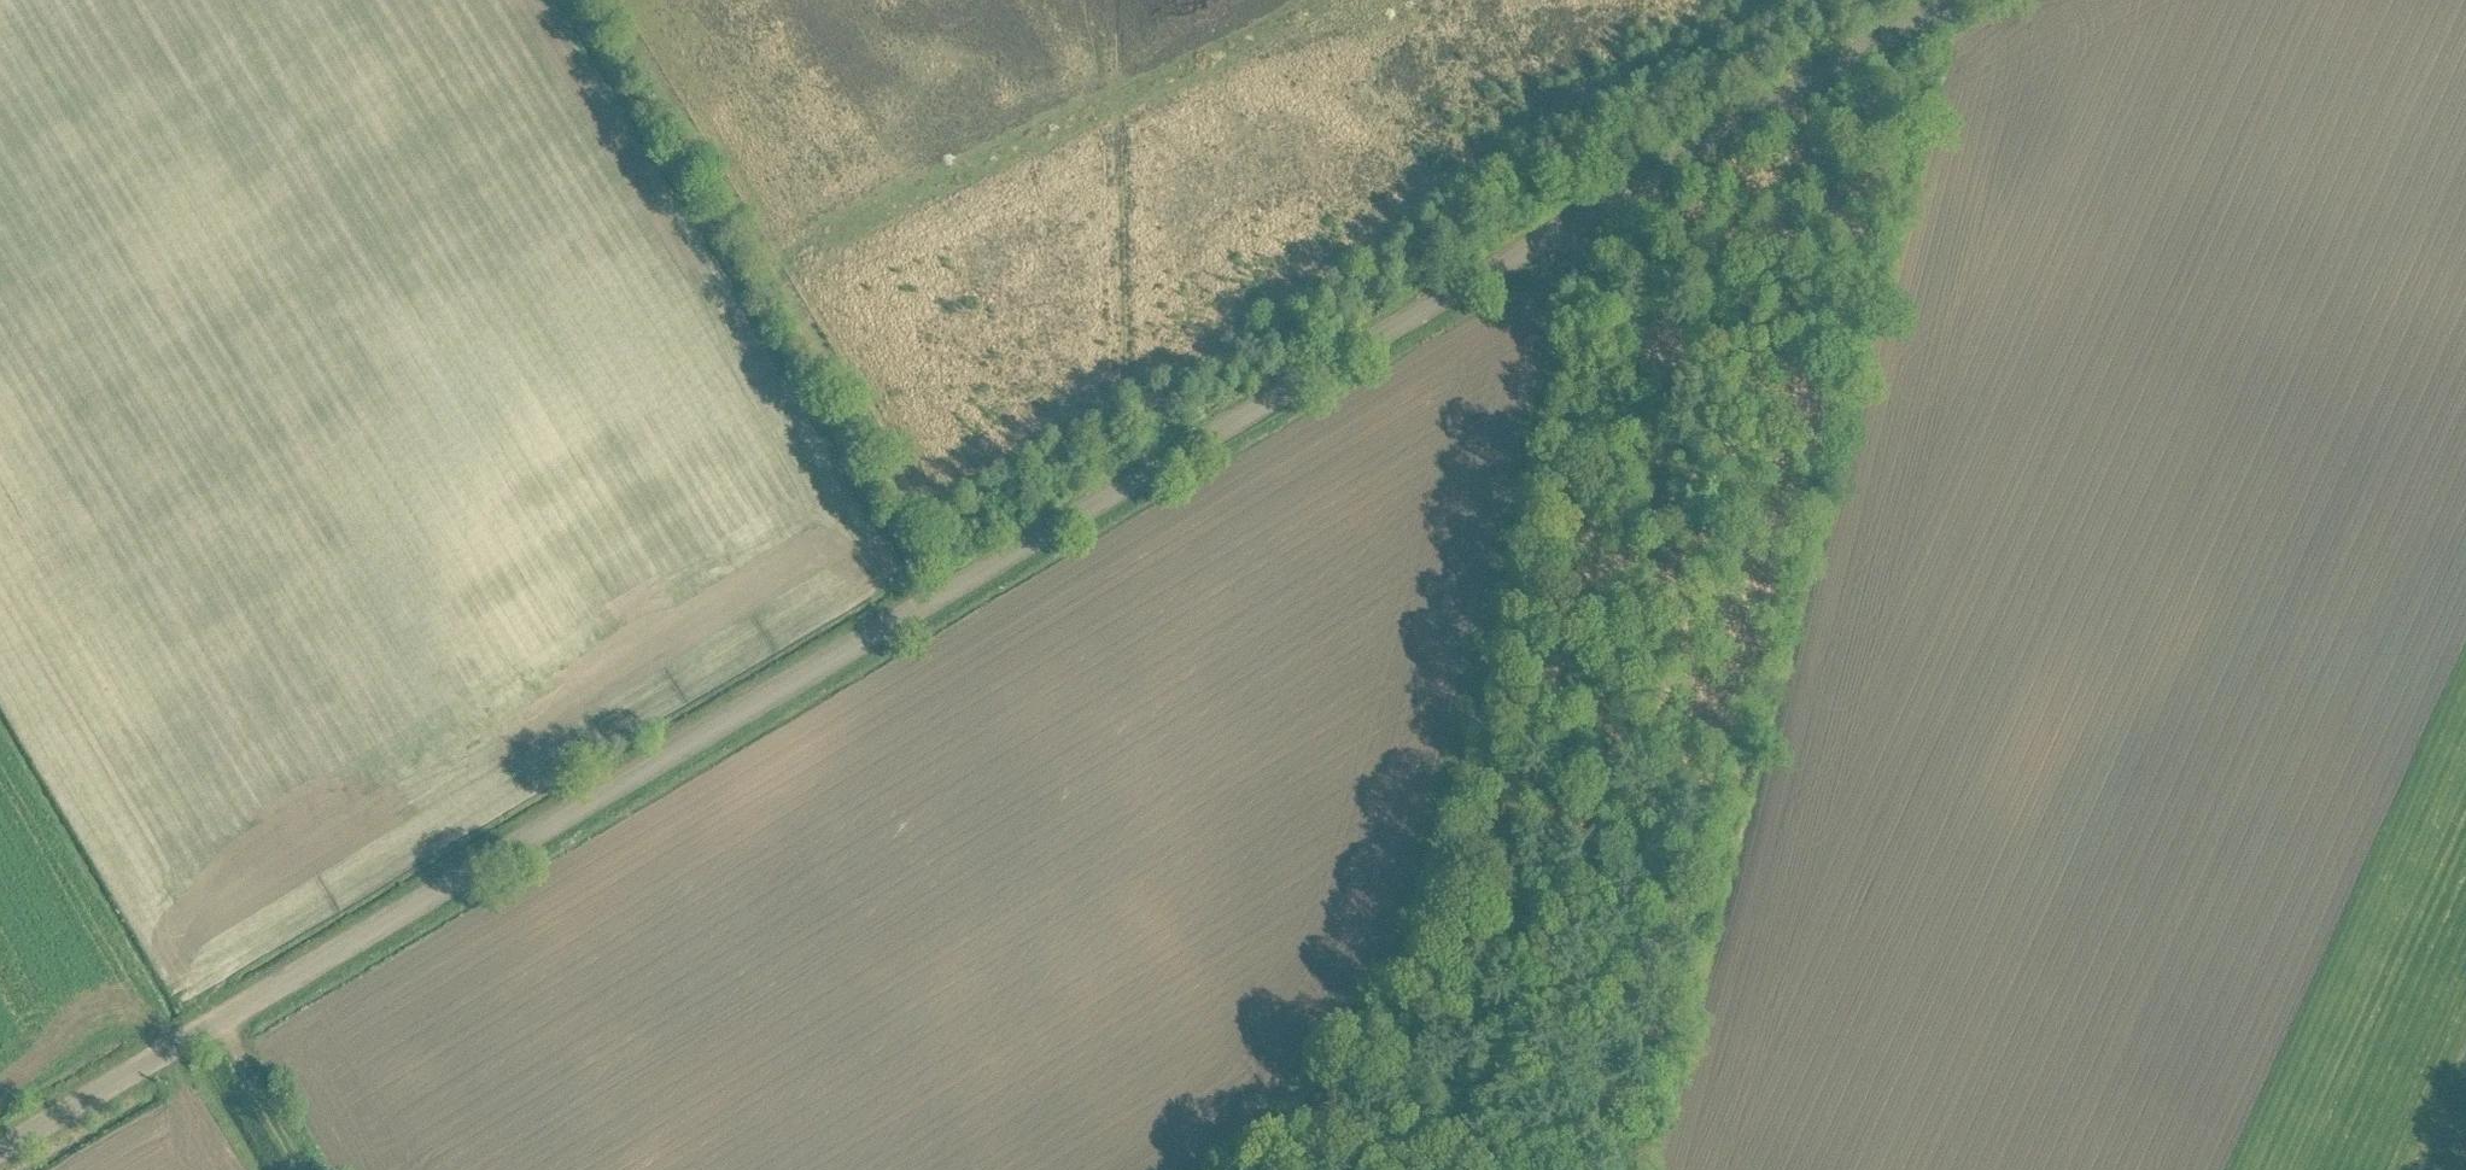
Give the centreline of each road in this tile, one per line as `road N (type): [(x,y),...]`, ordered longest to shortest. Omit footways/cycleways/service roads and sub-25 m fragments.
road 1 (unclassified): [(0,1153),(1948,0)]
road 2 (track): [(215,1025),(299,1169)]

